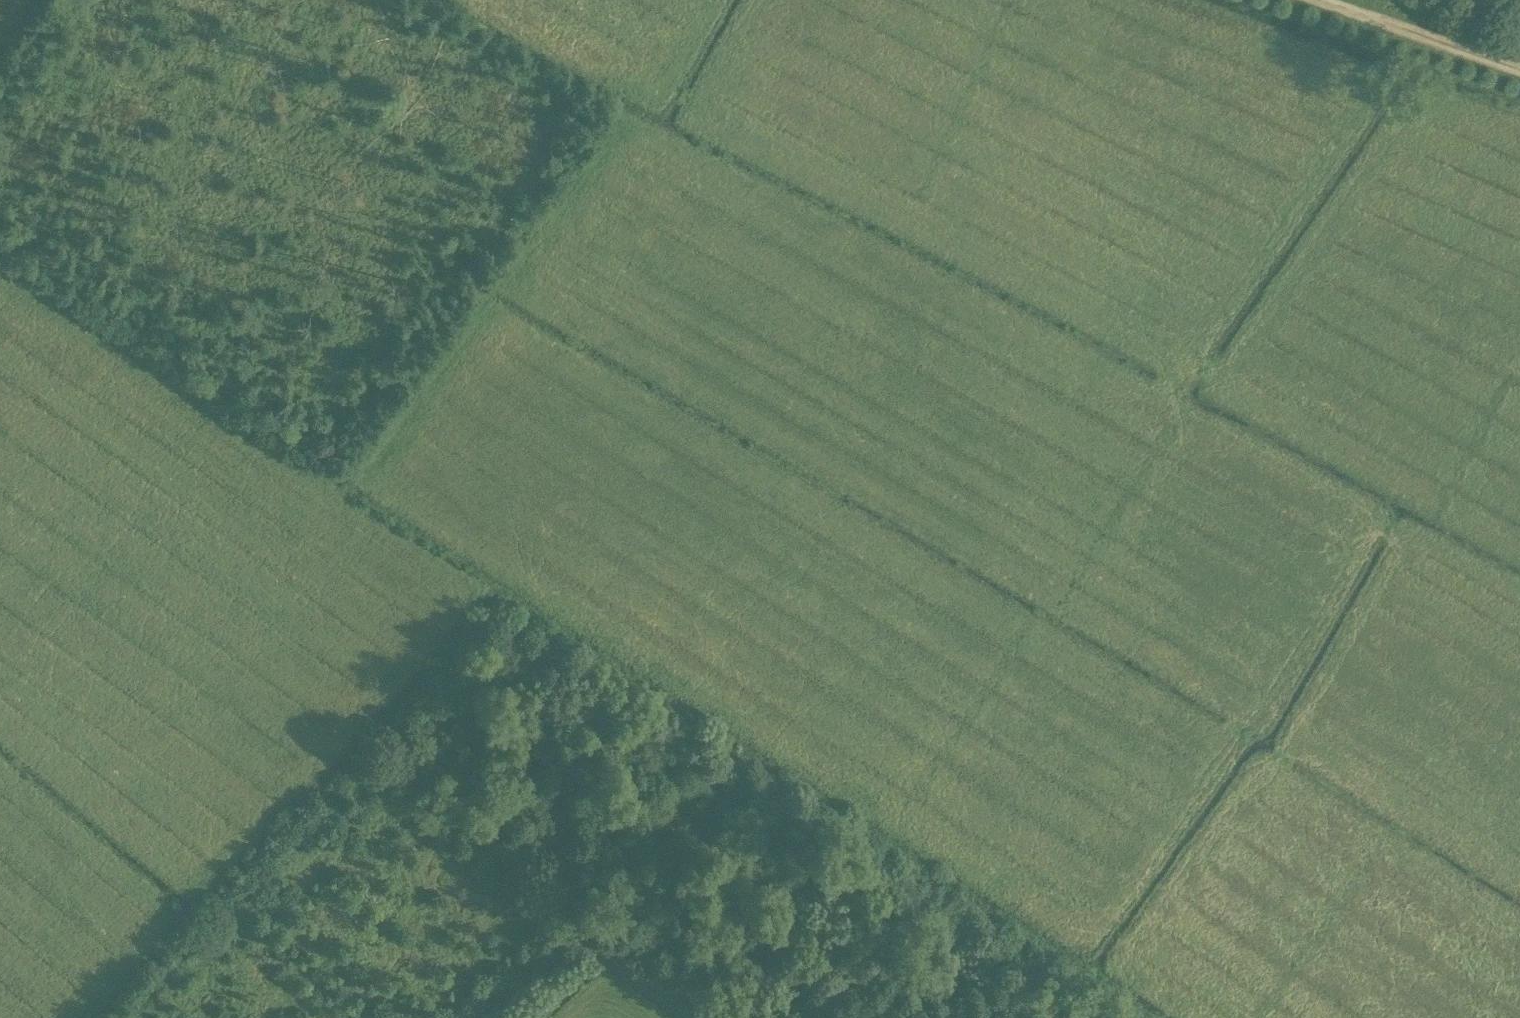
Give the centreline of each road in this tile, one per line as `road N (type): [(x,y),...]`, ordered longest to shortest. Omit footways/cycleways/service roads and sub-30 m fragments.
road 1 (track): [(1519,73),(1318,0)]

